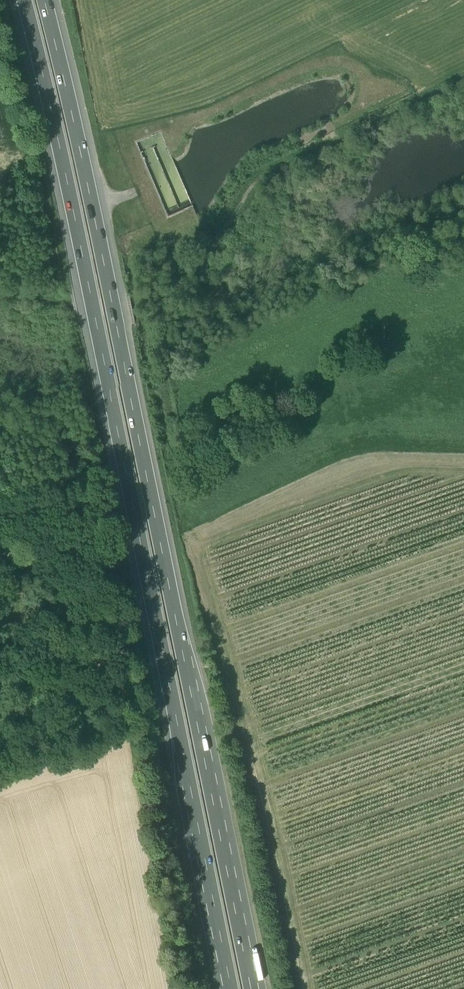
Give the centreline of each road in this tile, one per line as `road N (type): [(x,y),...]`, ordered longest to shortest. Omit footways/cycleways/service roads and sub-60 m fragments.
road 1 (motorway): [(251,988),(44,0)]
road 2 (motorway): [(24,0),(230,988)]

